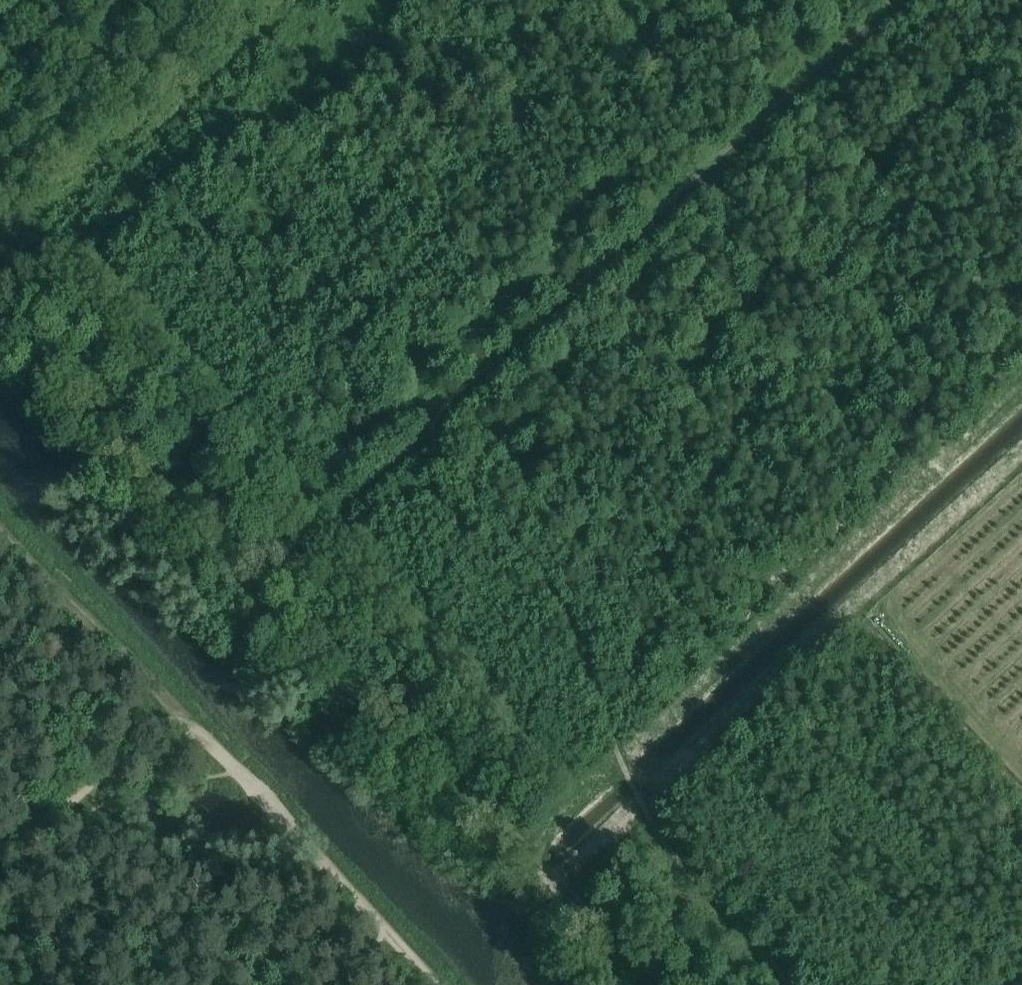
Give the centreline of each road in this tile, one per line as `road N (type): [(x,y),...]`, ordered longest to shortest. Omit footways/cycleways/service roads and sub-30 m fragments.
road 1 (track): [(0,328),(129,408),(175,452),(288,601),(447,773),(541,861),(640,984)]
road 2 (track): [(184,725),(214,746),(389,935)]
road 3 (track): [(184,725),(0,528)]
road 4 (track): [(0,854),(133,738),(184,725)]

